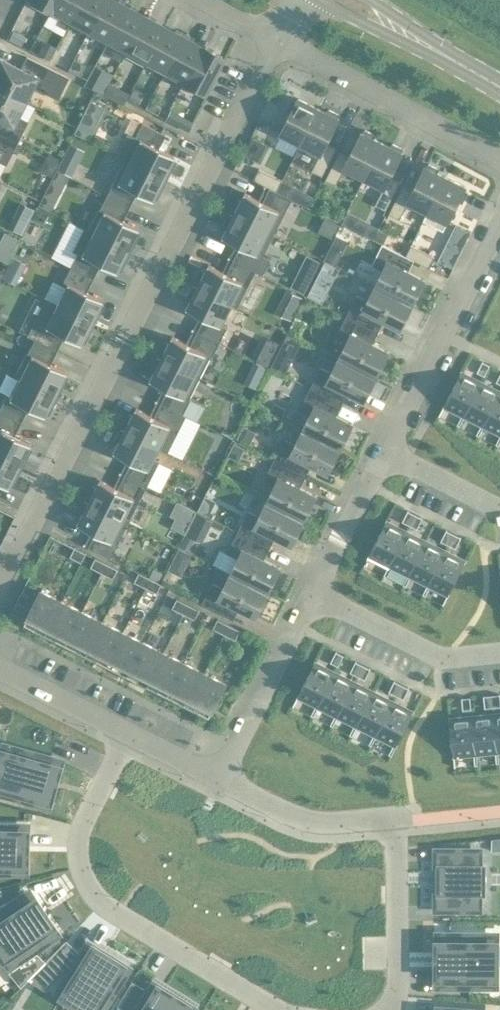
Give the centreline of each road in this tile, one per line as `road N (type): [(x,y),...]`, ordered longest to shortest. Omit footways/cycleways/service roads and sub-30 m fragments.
road 1 (residential): [(277,42),(0,593)]
road 2 (residential): [(127,732),(78,851),(100,910),(280,1009)]
road 3 (residential): [(386,1009),(395,1000),(398,820),(307,823),(219,779)]
road 4 (residential): [(383,450),(499,224)]
road 5 (residential): [(499,159),(277,42)]
road 6 (residential): [(219,779),(310,590)]
road 7 (residential): [(310,590),(444,660),(499,655)]
road 8 (residential): [(310,590),(383,450)]
road 9 (residential): [(0,668),(127,732)]
road 10 (residential): [(383,450),(499,513)]

